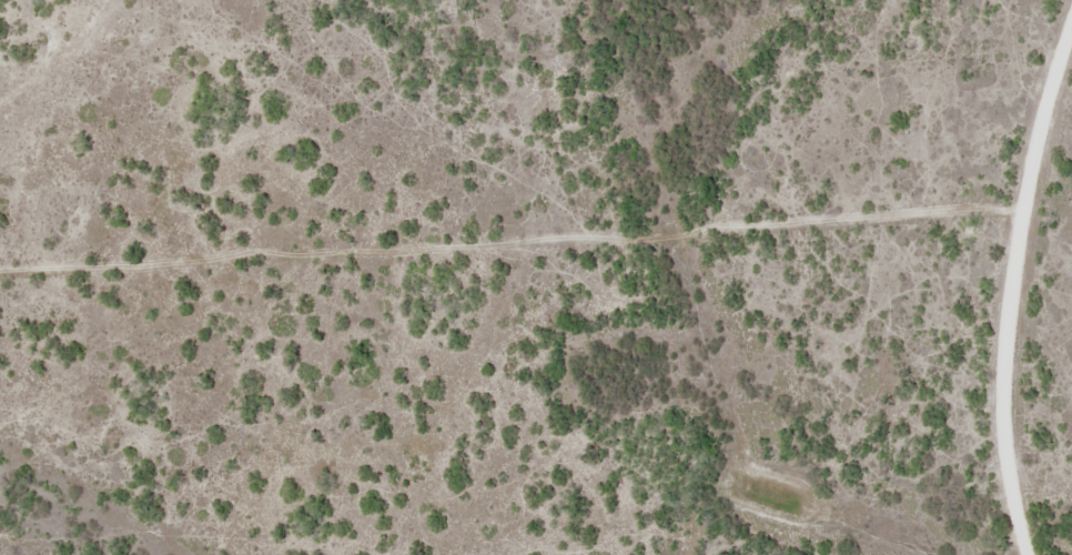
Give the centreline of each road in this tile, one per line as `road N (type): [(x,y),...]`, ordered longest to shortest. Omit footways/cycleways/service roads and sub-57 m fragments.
road 1 (residential): [(1071,116),(1025,266),(1025,437),(1060,554)]

